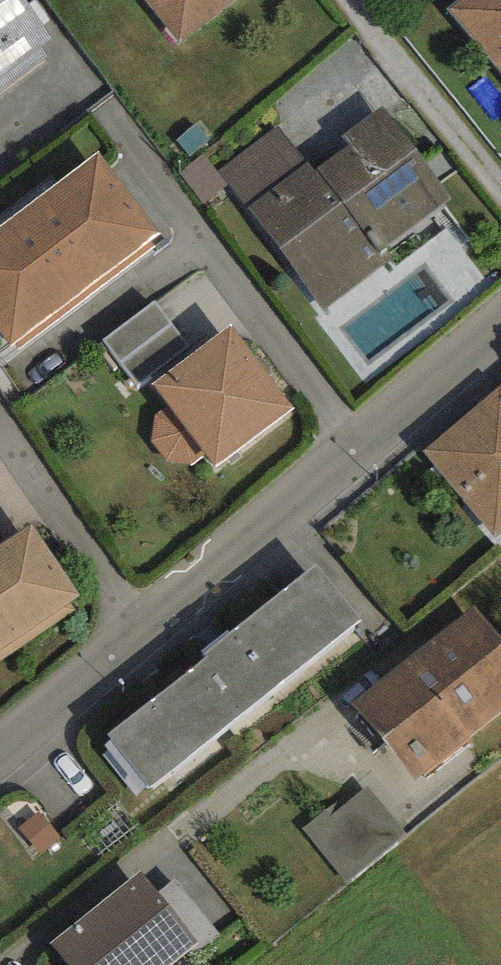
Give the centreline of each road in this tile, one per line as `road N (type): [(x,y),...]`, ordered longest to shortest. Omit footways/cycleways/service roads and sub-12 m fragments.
road 1 (residential): [(0,755),(500,325)]

